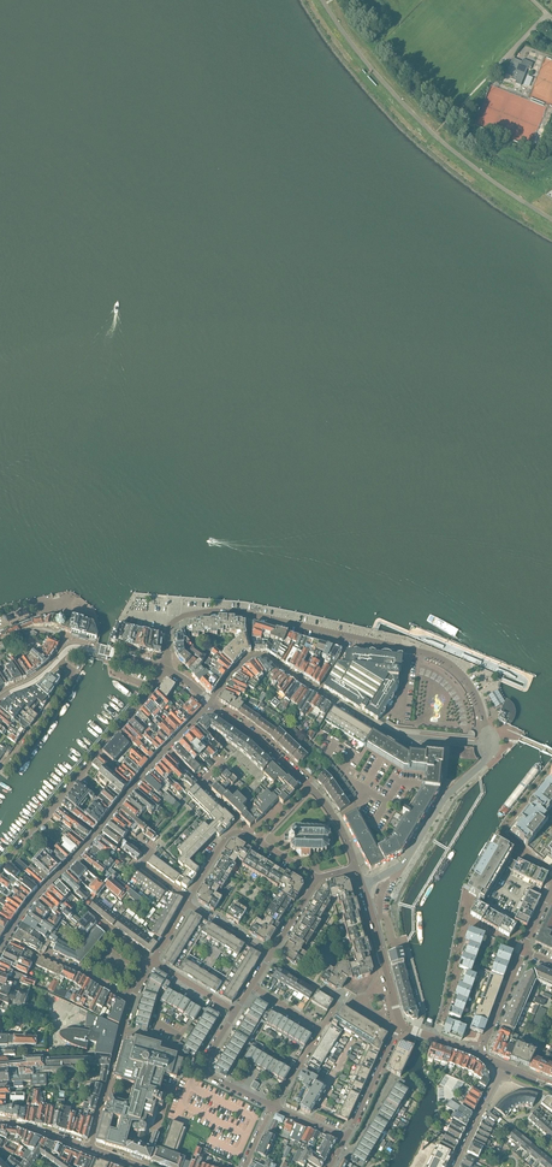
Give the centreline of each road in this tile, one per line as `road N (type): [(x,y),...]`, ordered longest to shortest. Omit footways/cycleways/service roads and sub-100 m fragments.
road 1 (unclassified): [(489,742),(393,735),(266,656),(246,659),(211,704)]
road 2 (residential): [(0,873),(166,669)]
road 3 (unclassified): [(0,950),(42,890),(167,750)]
road 4 (unclassified): [(250,614),(431,655),(477,697)]
road 5 (unclassified): [(363,886),(401,868),(442,801),(486,759),(489,742)]
road 6 (residential): [(273,1107),(204,1068),(236,1012)]
road 7 (residential): [(8,769),(75,671),(59,659)]
road 8 (tertiary): [(310,788),(211,704)]
road 9 (residential): [(346,1139),(402,1025)]
road 10 (unclassified): [(123,1031),(90,1149)]
road 11 (residential): [(372,918),(386,919),(393,944),(404,941),(423,1009)]

